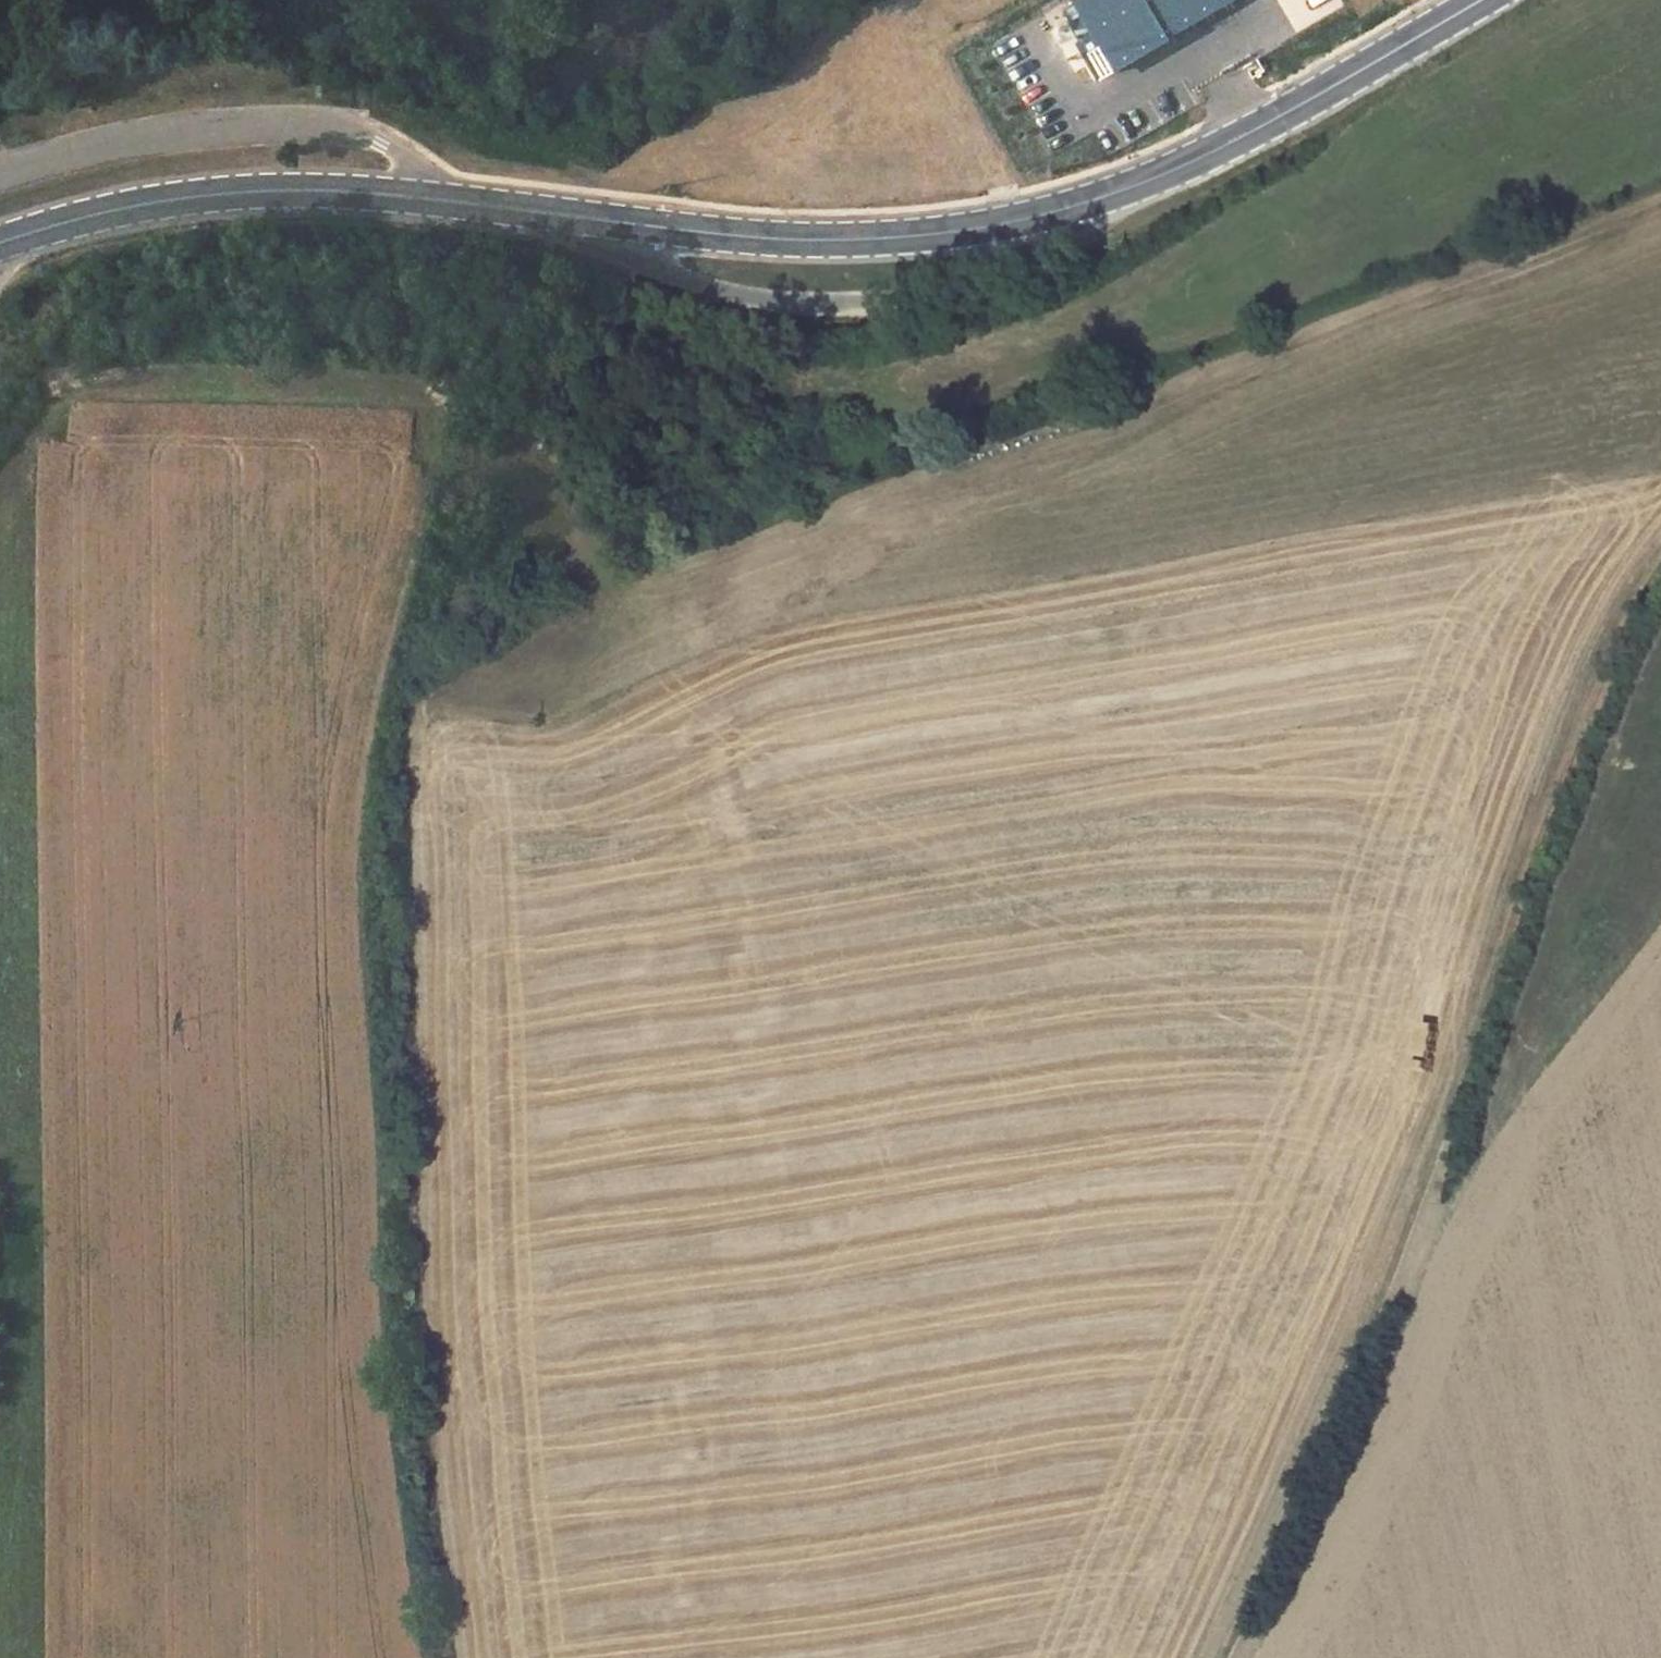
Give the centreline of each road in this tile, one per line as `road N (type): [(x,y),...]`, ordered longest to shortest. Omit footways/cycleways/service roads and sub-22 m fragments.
road 1 (secondary): [(8,239),(131,207),(328,190),(811,240),(1004,225),(1139,184),(1225,145),(1480,0)]
road 2 (track): [(1212,1657),(1394,1247),(1578,687),(1660,556)]

